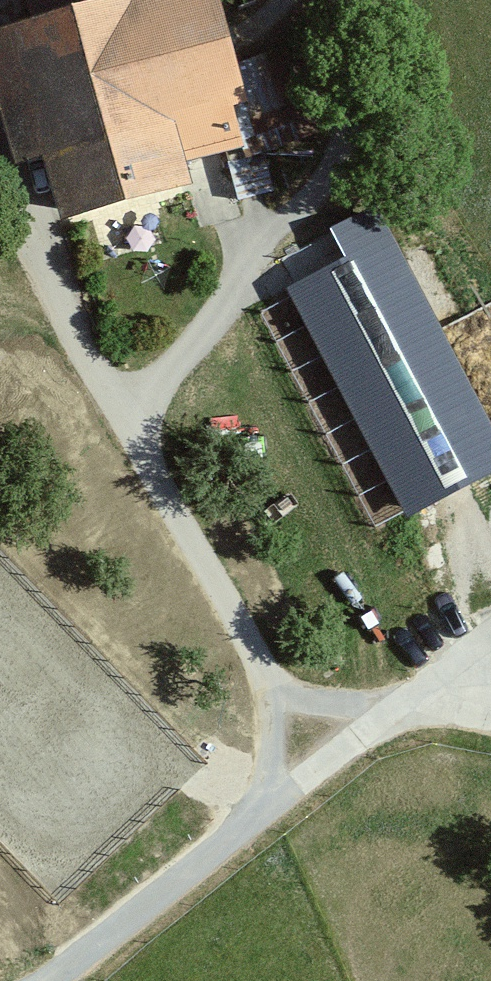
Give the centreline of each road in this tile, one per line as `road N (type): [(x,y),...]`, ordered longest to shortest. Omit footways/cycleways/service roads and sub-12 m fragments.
road 1 (track): [(0,177),(125,422),(284,698),(253,824)]
road 2 (track): [(46,980),(490,639)]
road 3 (track): [(284,226),(125,422)]
road 4 (track): [(284,698),(423,691)]

